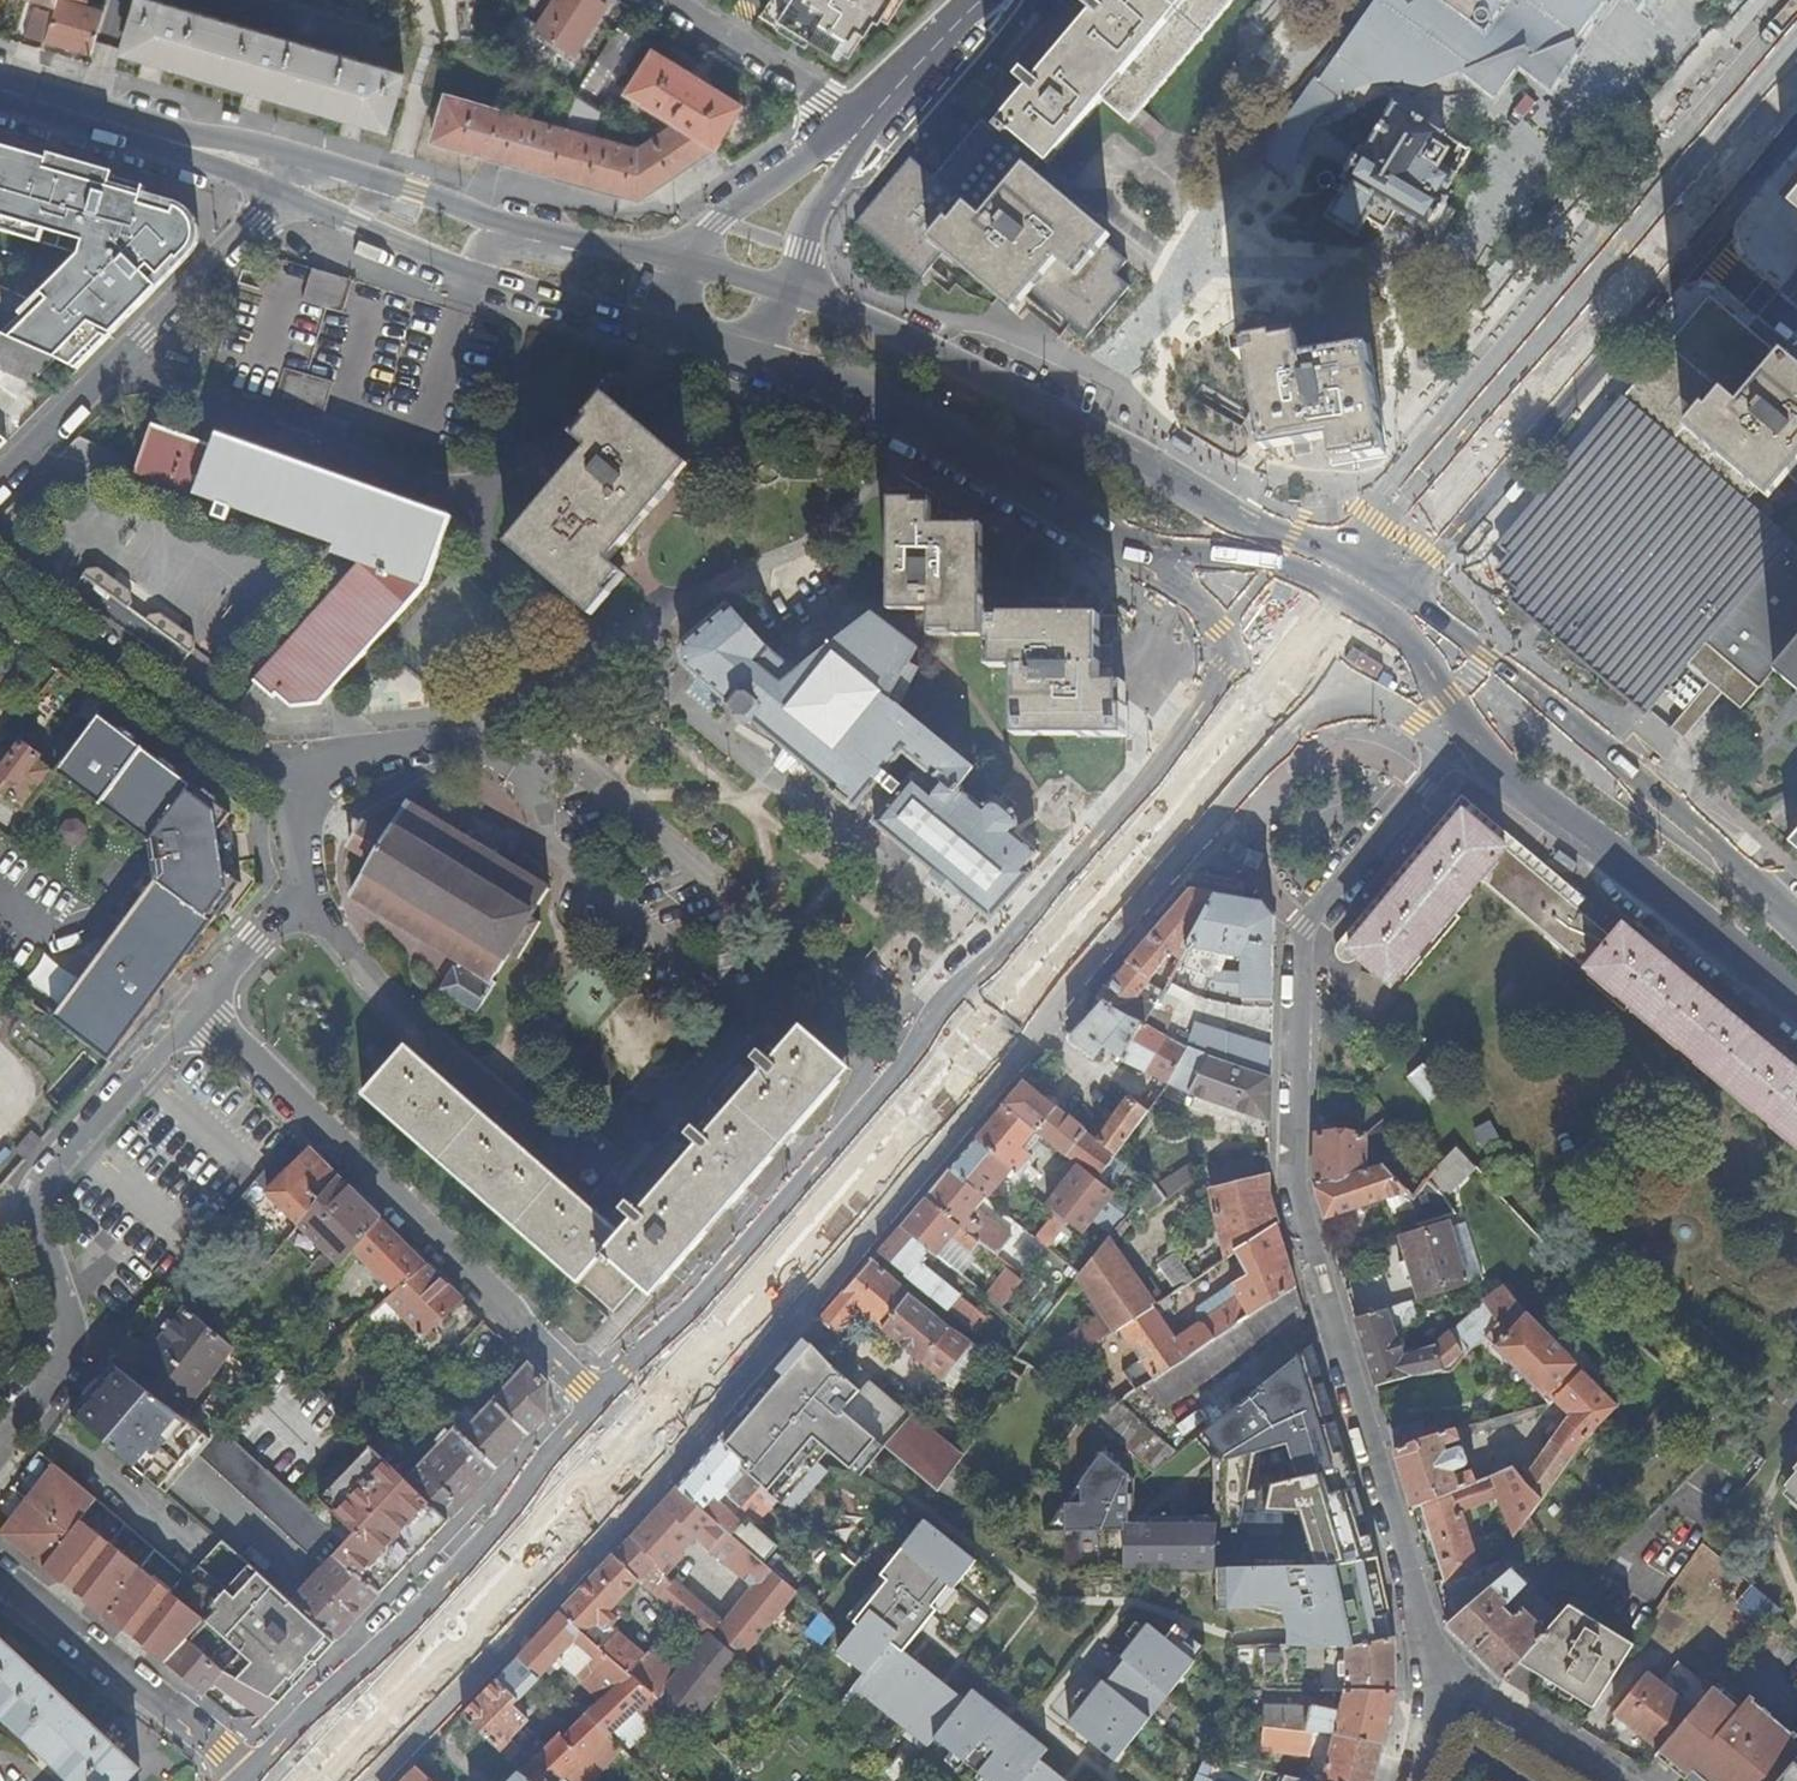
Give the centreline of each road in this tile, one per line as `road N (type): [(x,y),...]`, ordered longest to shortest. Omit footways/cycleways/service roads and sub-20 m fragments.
road 1 (residential): [(365,1780),(661,1465),(1050,1023),(1264,753),(1345,676)]
road 2 (residential): [(1266,632),(999,954),(941,1007),(918,1047),(595,1401)]
road 3 (residential): [(1453,746),(1296,928),(1282,1168),(1441,1679)]
road 4 (tertiary): [(1792,0),(1353,532),(1331,583)]
road 5 (tertiary): [(1796,30),(1410,510),(1331,583)]
road 6 (secondary): [(748,355),(832,383),(1266,632)]
road 7 (residential): [(595,1401),(208,1010)]
road 8 (secondary): [(1796,936),(1686,835),(1386,618)]
road 9 (residential): [(208,1010),(49,1169),(32,1227),(58,1351),(0,1439)]
road 10 (tertiary): [(1386,618),(1712,220)]
road 11 (residential): [(595,1401),(394,1635),(246,1775)]
road 12 (secondary): [(1453,746),(1592,843),(1796,1011)]
road 13 (secondary): [(517,224),(265,148),(129,128)]
road 14 (residential): [(282,195),(0,474)]
road 15 (residential): [(297,795),(0,574)]
road 16 (secondary): [(1081,429),(972,367),(790,290)]
road 17 (residential): [(0,1572),(246,1775)]
road 18 (secondary): [(1331,583),(1081,429)]
road 19 (residential): [(208,1010),(304,903),(297,795)]
road 20 (residential): [(297,795),(330,765),(446,741),(525,768)]
road 21 (residential): [(665,0),(866,128)]
road 22 (residential): [(866,128),(717,222),(681,259)]
road 23 (secondary): [(282,195),(477,271)]
road 24 (residential): [(1441,1679),(1613,1780)]
road 25 (secondary): [(477,271),(659,327)]
road 26 (residential): [(1175,265),(1081,429)]
road 27 (residential): [(994,0),(866,128)]
road 28 (residential): [(790,290),(813,223),(866,128)]
road 29 (secondary): [(681,259),(517,224)]
road 30 (secondary): [(129,128),(282,195)]
road 31 (secondary): [(0,91),(129,128)]
road 32 (tertiary): [(1712,220),(1796,119)]
road 33 (secondary): [(1345,676),(1453,746)]
road 34 (residential): [(1712,220),(1796,308)]

